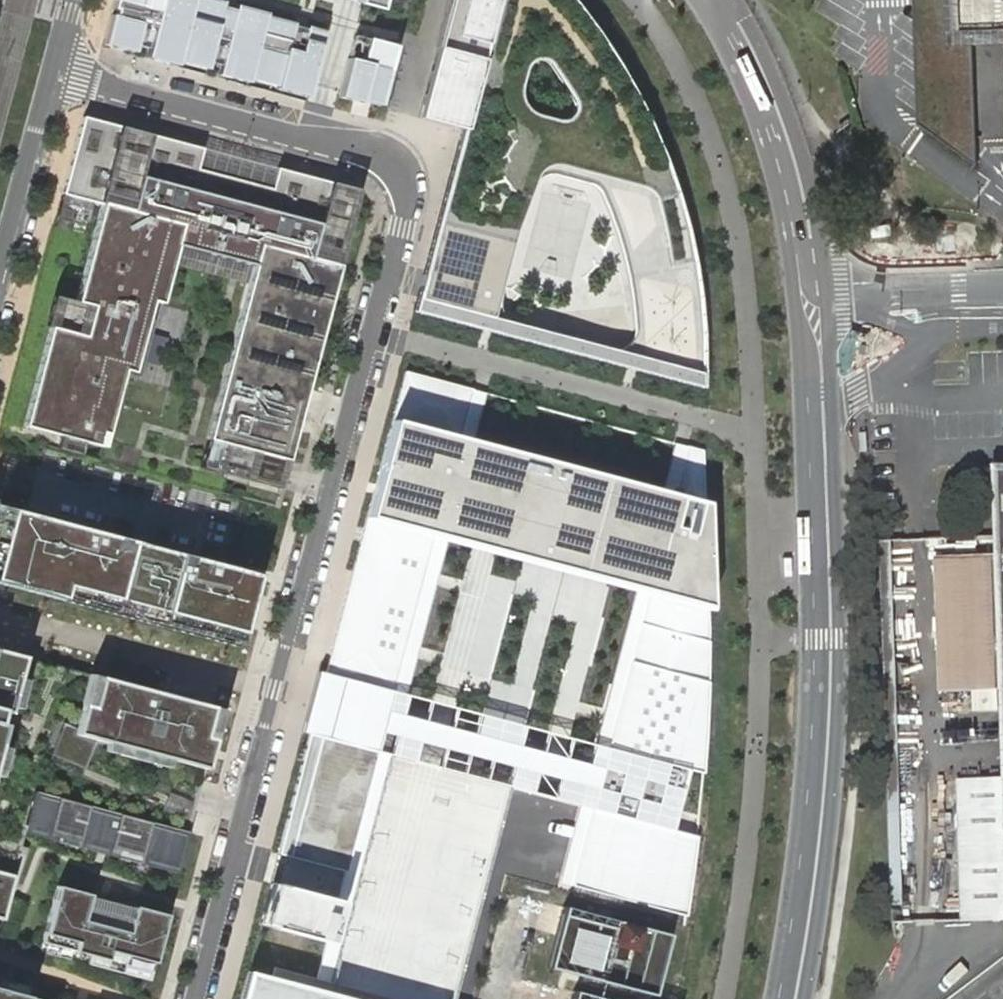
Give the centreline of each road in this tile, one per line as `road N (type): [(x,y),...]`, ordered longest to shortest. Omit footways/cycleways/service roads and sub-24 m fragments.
road 1 (residential): [(195,998),(407,196),(400,171),(380,152),(51,72)]
road 2 (tertiary): [(810,290),(823,639),(803,925)]
road 3 (tertiary): [(725,14),(785,155),(810,290)]
road 4 (residential): [(0,265),(51,72)]
road 5 (unclassified): [(810,290),(1002,285)]

